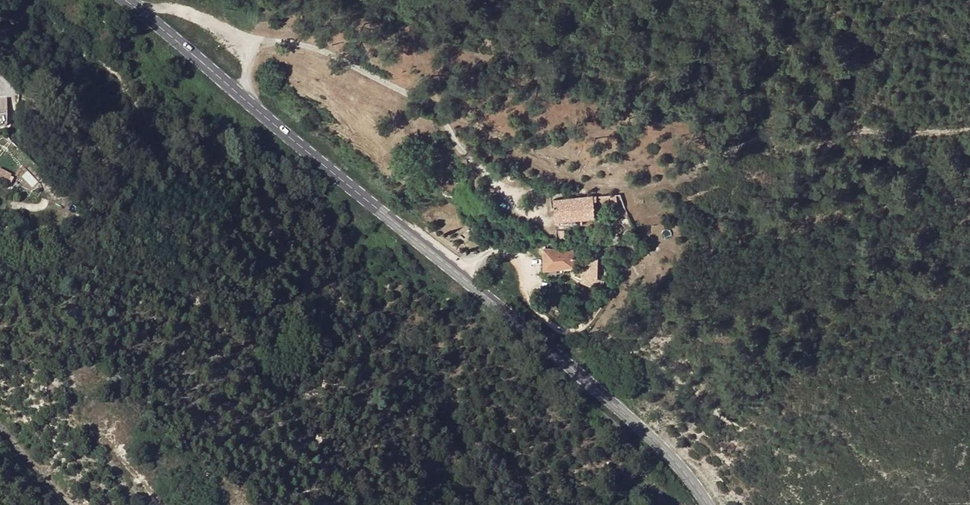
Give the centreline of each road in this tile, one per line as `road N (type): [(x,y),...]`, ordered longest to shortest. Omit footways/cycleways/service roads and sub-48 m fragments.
road 1 (tertiary): [(127,0),(609,397),(675,458),(709,504)]

